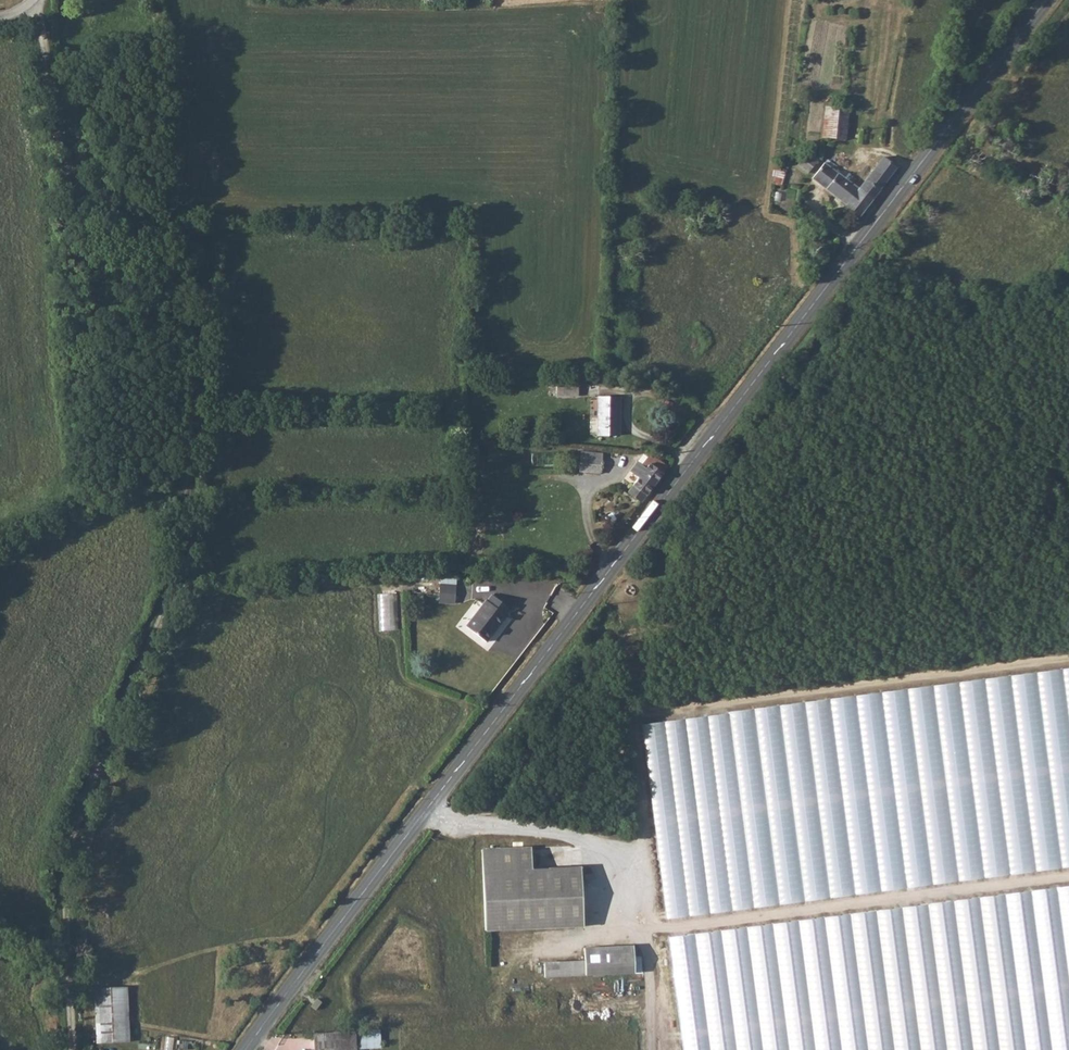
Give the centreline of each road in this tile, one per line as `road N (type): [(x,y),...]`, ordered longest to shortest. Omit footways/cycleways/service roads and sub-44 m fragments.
road 1 (secondary): [(1049,0),(248,1049)]
road 2 (track): [(39,0),(74,183),(88,206),(207,246),(203,356),(176,588),(74,831),(72,1049)]

